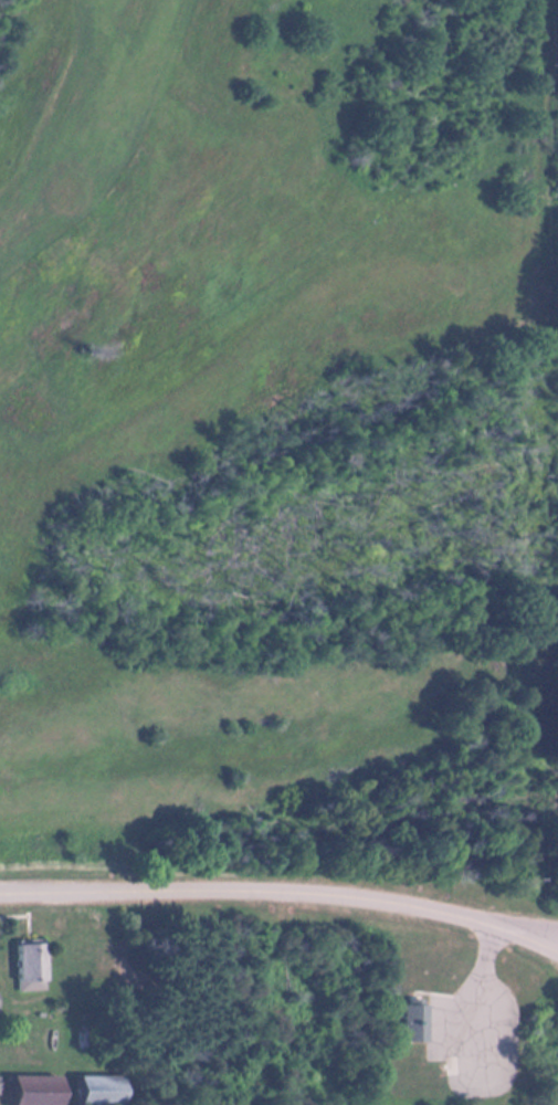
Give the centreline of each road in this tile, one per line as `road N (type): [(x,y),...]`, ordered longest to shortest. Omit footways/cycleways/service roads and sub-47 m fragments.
road 1 (secondary): [(0,892),(362,897),(492,923),(557,947)]

